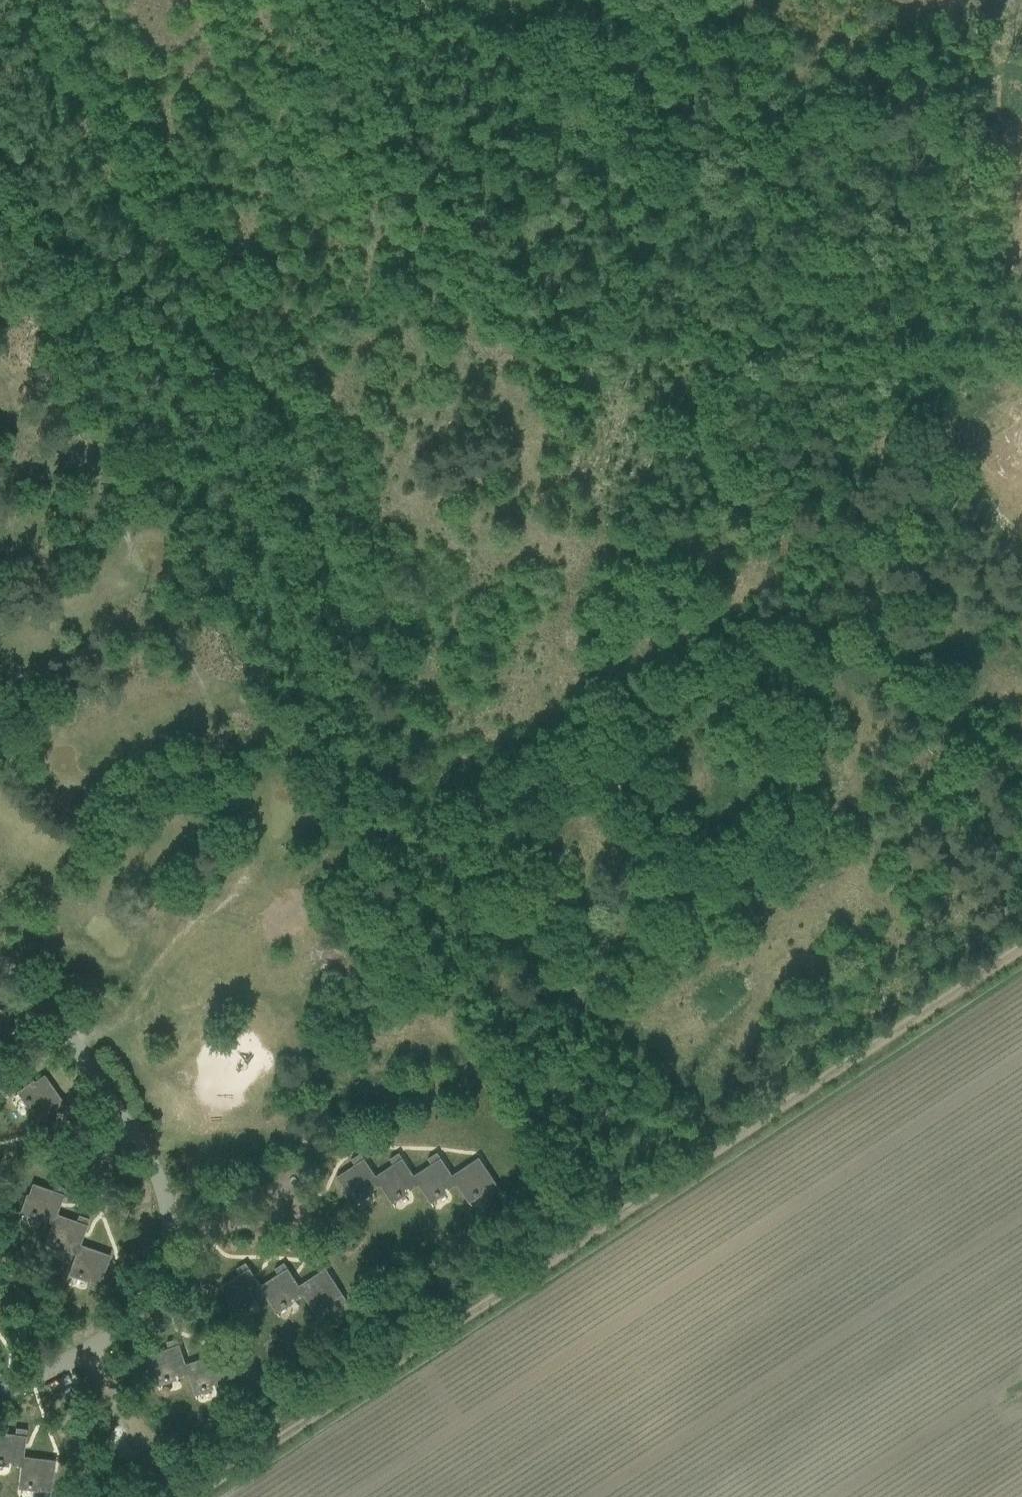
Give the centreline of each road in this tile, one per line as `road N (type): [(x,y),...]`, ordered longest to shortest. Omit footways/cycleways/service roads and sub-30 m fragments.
road 1 (track): [(1021,945),(190,1496)]

